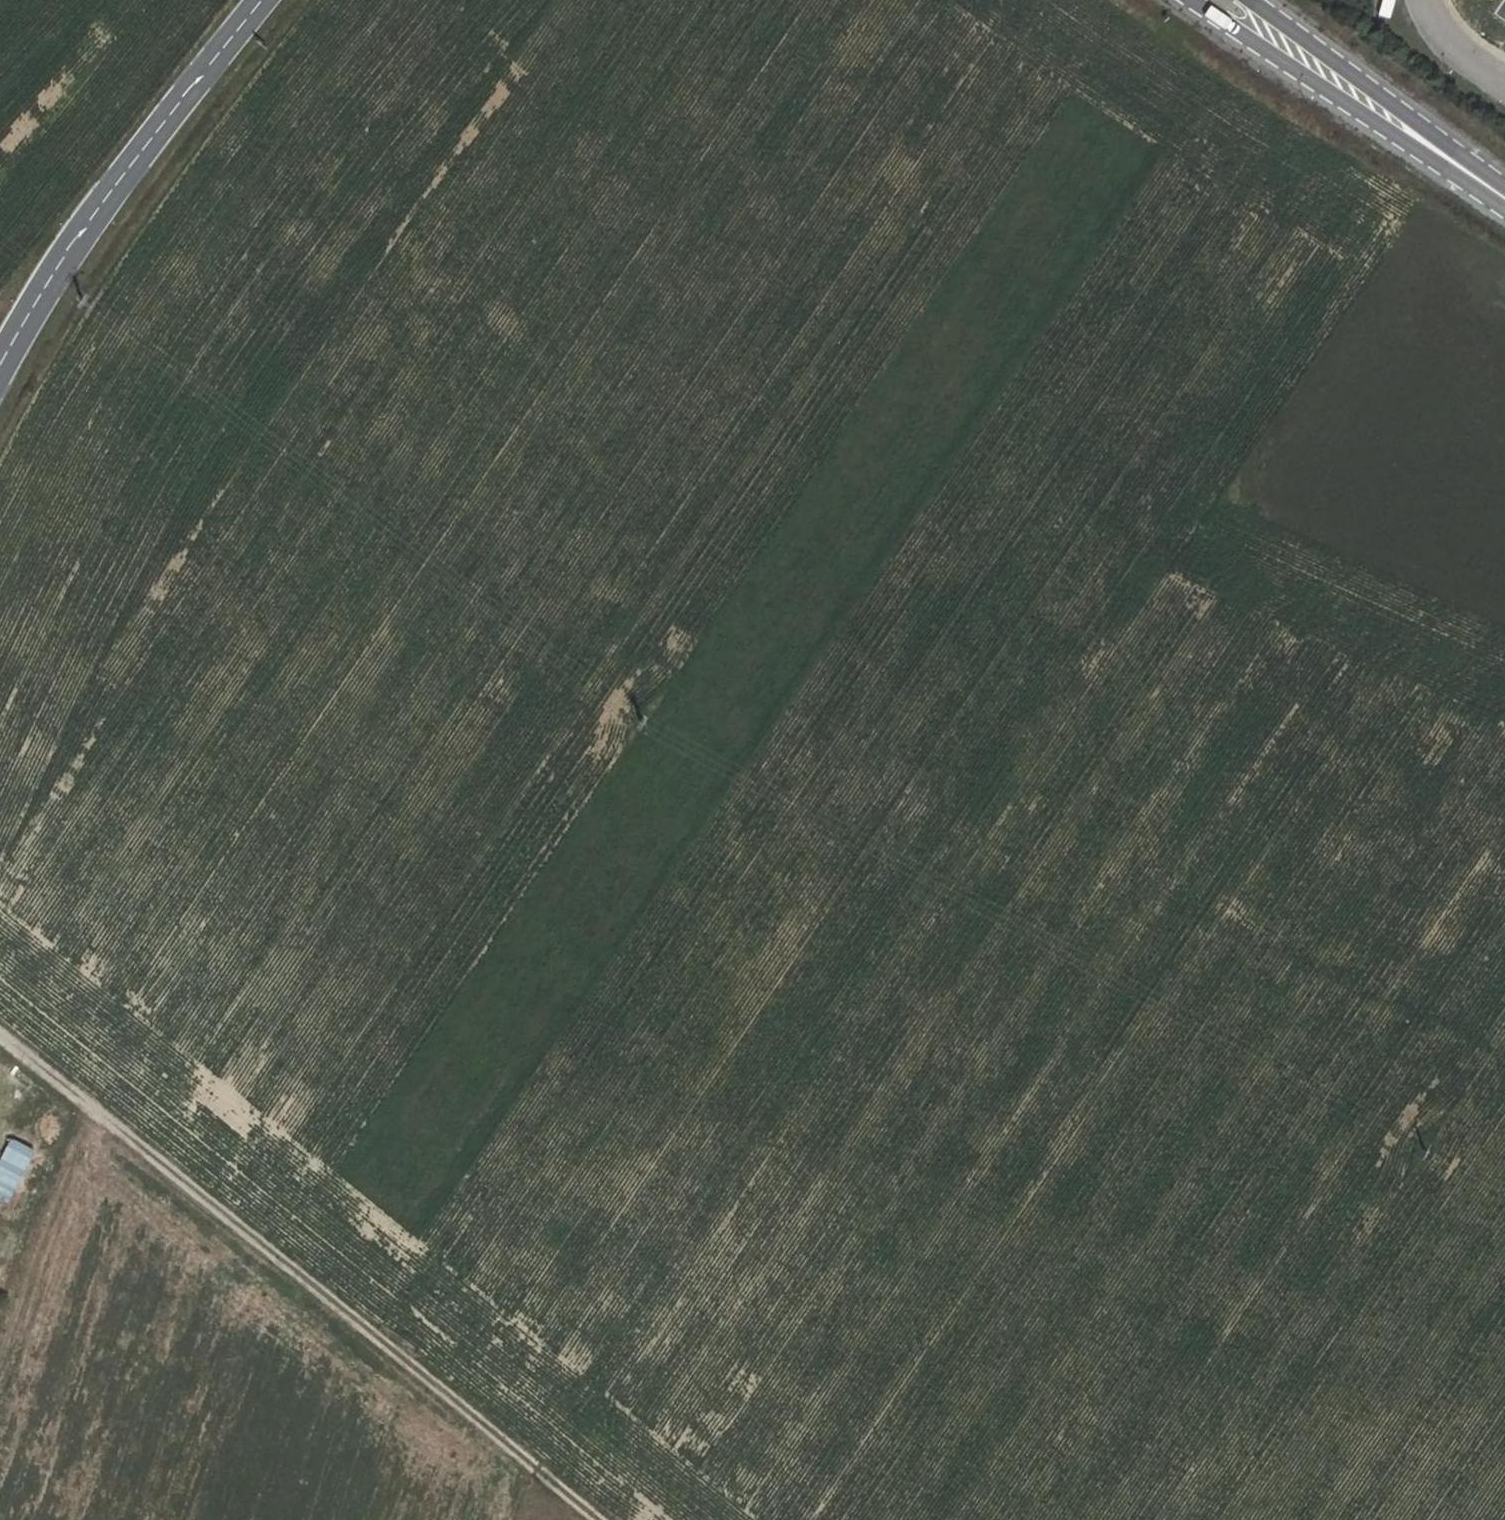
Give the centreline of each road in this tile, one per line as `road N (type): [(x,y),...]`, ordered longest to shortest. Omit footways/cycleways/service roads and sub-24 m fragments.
road 1 (secondary): [(0,371),(83,227),(262,0)]
road 2 (primary): [(1196,0),(1475,175)]
road 3 (primary): [(1475,175),(1240,0)]

